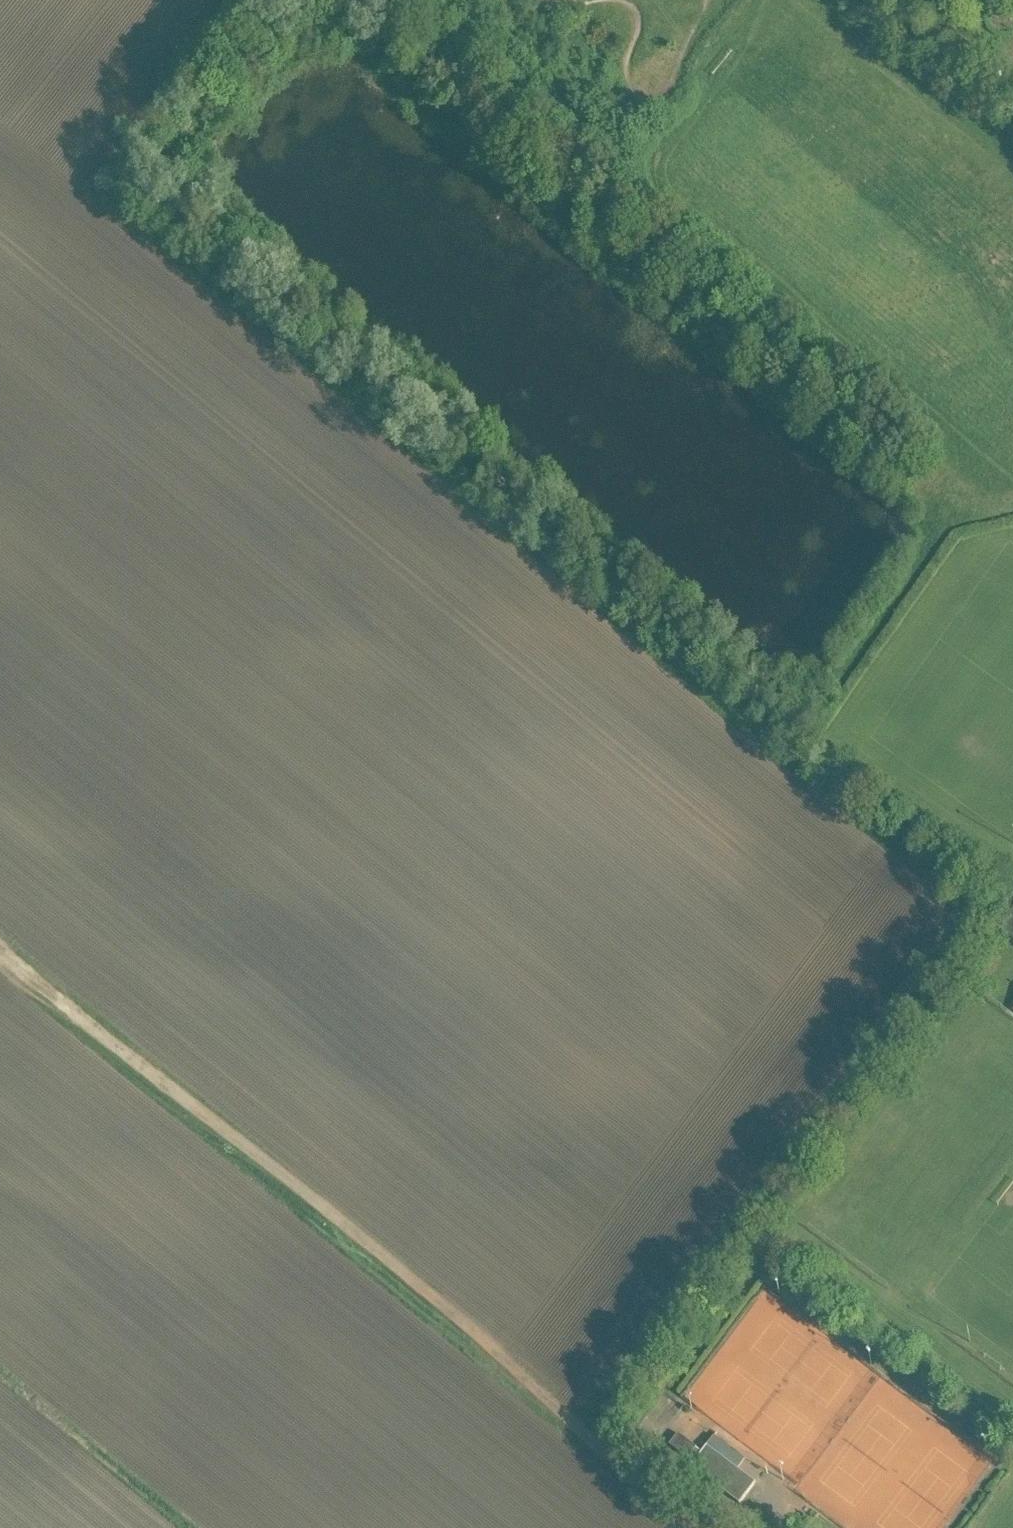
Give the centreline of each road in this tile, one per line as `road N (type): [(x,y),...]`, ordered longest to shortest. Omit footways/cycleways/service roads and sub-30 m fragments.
road 1 (track): [(698,1527),(0,951)]

